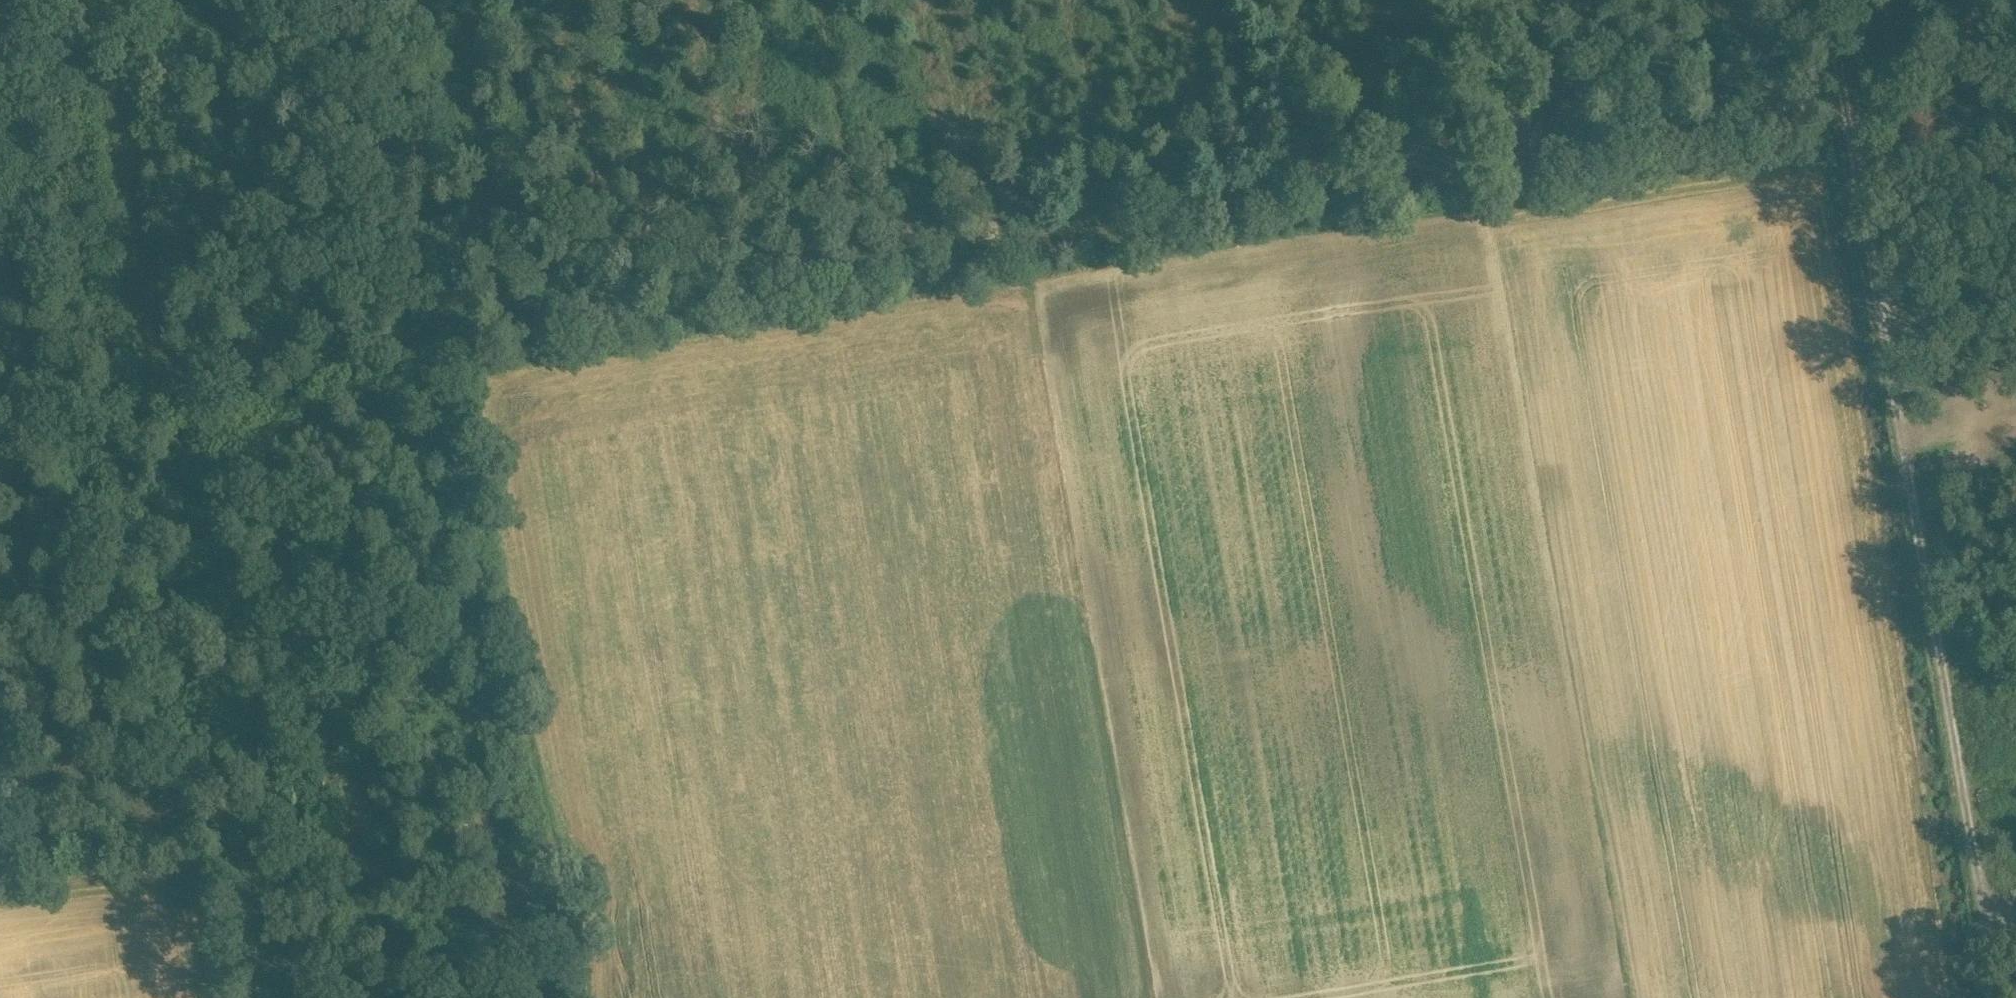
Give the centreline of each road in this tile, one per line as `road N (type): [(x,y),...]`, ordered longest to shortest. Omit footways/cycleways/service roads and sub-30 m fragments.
road 1 (track): [(1824,0),(1990,997)]

